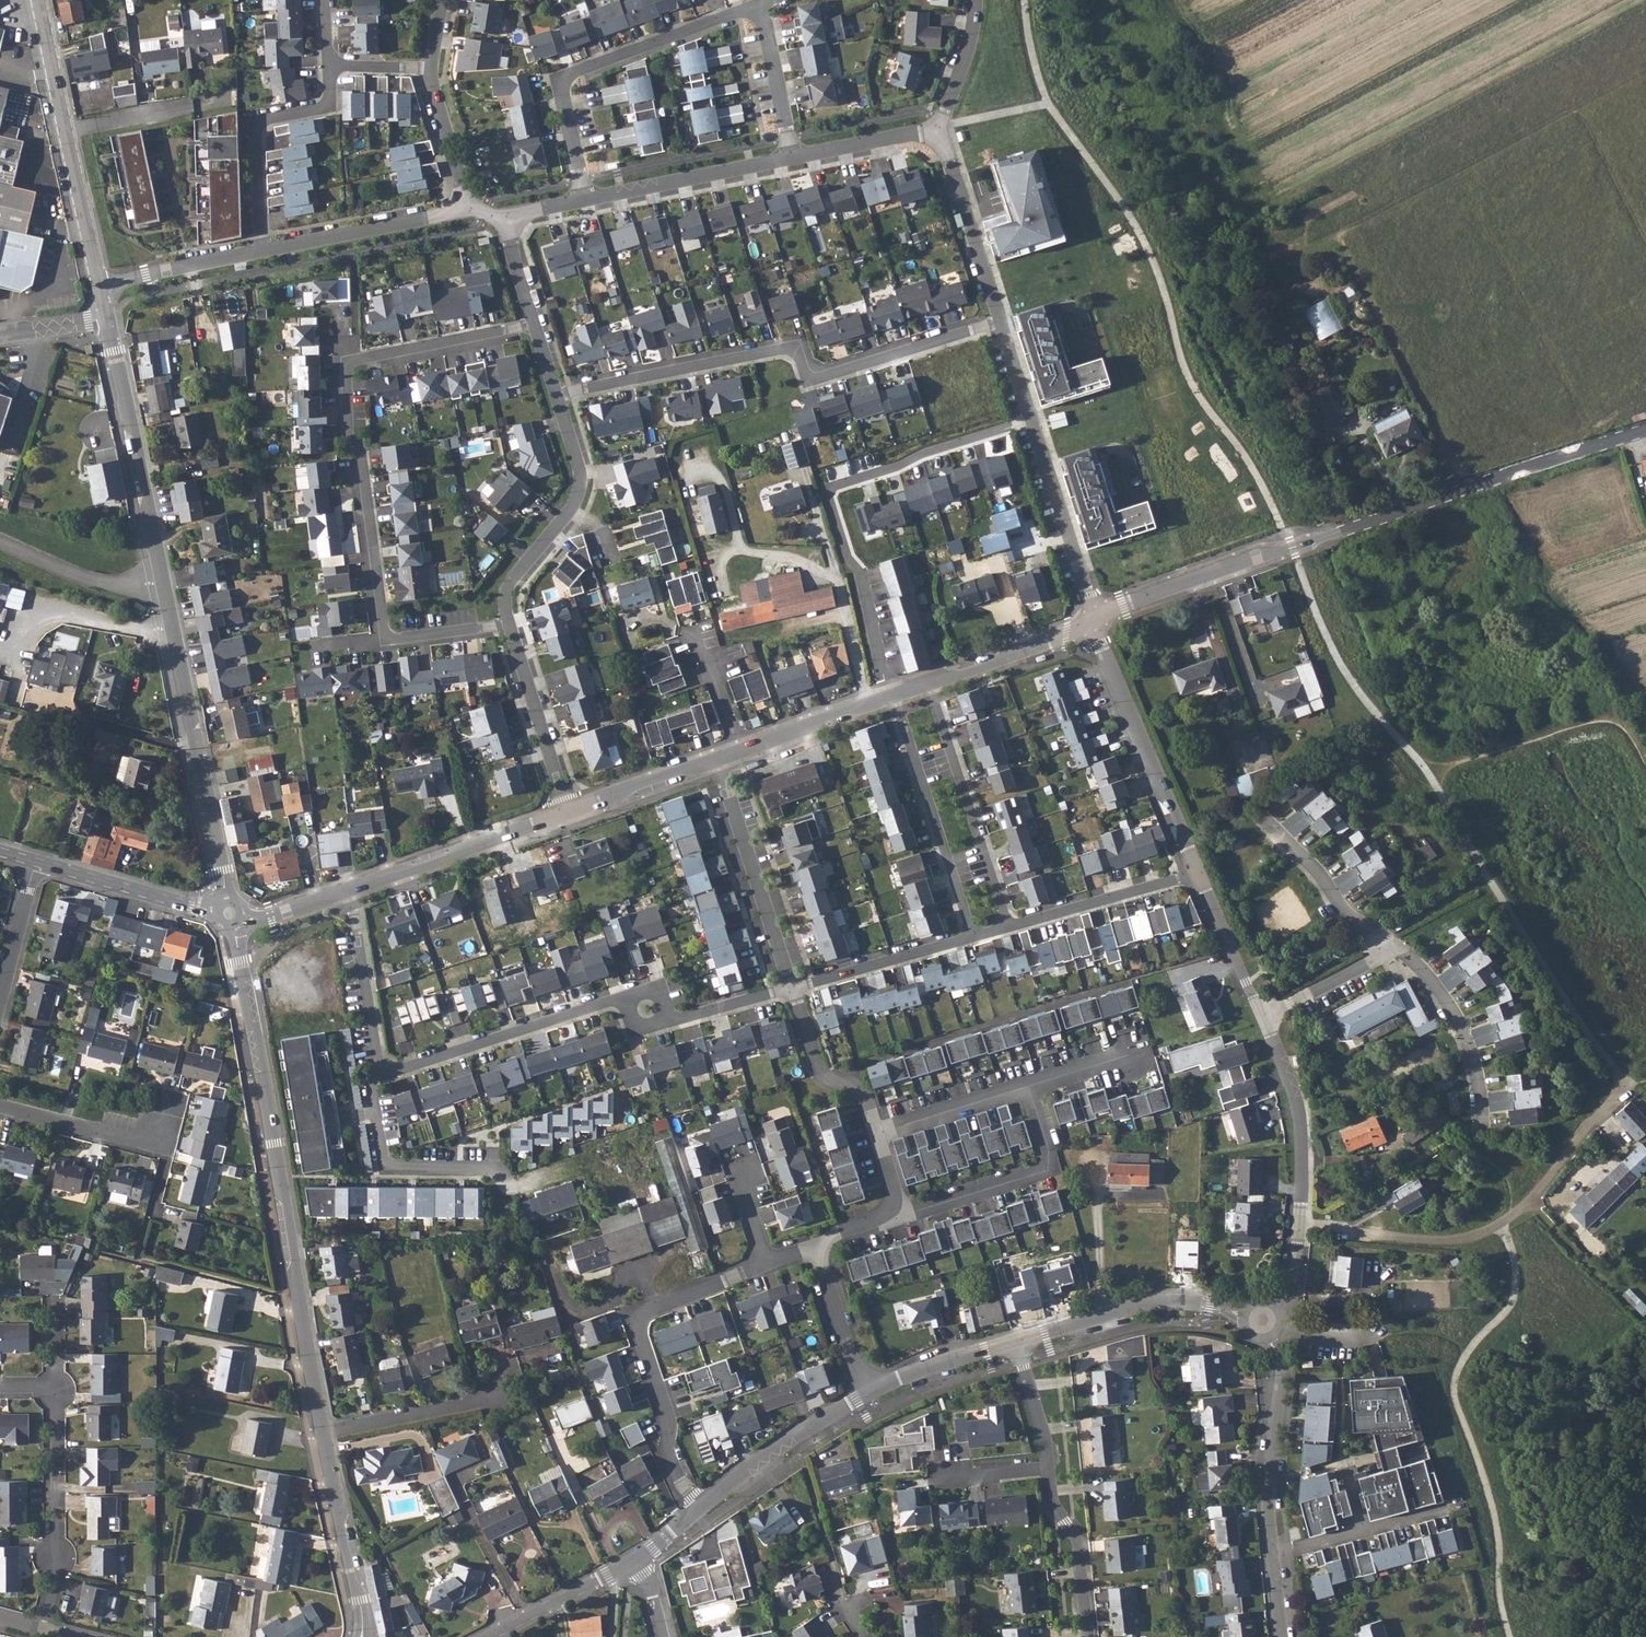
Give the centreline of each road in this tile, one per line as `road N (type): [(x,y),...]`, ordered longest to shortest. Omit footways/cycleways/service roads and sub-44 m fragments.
road 1 (residential): [(107,319),(230,913)]
road 2 (residential): [(1093,618),(1645,433)]
road 3 (residential): [(534,324),(364,359),(353,376),(389,630),(504,624)]
road 4 (residential): [(230,913),(322,1432)]
road 5 (residential): [(556,392),(765,348),(834,370),(1001,322)]
road 6 (residential): [(701,1508),(668,1457),(667,1413),(642,1324),(652,1310),(767,1262)]
road 7 (residential): [(585,199),(565,81),(758,7)]
road 8 (residential): [(1001,322),(1093,618)]
road 9 (residential): [(1277,1310),(1295,1274),(1303,1152),(1297,1106),(1263,1021)]
road 10 (residential): [(39,0),(99,286)]
road 11 (residential): [(1197,876),(1093,618)]
road 12 (residential): [(632,1003),(620,1000),(378,1074)]
road 13 (residential): [(1009,930),(928,679)]
road 14 (residential): [(893,692),(975,940)]
road 15 (residential): [(556,392),(580,487),(507,588),(504,624)]
road 16 (residential): [(883,1222),(1041,1176),(1049,1154),(1029,1089)]
road 17 (residential): [(713,757),(796,991)]
road 18 (residential): [(55,1388),(57,1582),(45,1631)]
road 19 (residential): [(0,1106),(132,1138),(157,1131),(168,1156),(155,1206)]
road 20 (residential): [(329,66),(324,110),(266,121),(256,134),(261,253)]
road 21 (residential): [(1016,1341),(1176,1301),(1218,1307),(1243,1323)]
road 22 (residential): [(348,888),(566,812)]
road 23 (residential): [(1483,1137),(1481,1094),(1457,1015),(1397,948)]
road 24 (residential): [(1270,1341),(1282,1381),(1269,1499),(1273,1551)]
road 25 (residential): [(585,199),(792,159)]
road 26 (residential): [(261,253),(467,209)]
road 27 (residential): [(322,1432),(361,1636)]
road 28 (residential): [(701,1508),(870,1392)]
road 29 (residential): [(497,1168),(389,1166),(373,1089),(378,1074)]
road 30 (residential): [(937,130),(1001,322)]
road 31 (residential): [(35,862),(230,913)]
road 32 (residential): [(504,624),(566,812)]
road 33 (residential): [(1197,876),(1009,930)]
road 34 (residential): [(1262,818),(1342,909),(1397,948)]
road 35 (residential): [(378,1074),(348,888)]
road 36 (residential): [(975,940),(796,991)]
road 37 (residential): [(928,679),(1065,635),(1093,618)]
road 38 (residential): [(1048,1469),(1050,1500),(1079,1546),(1088,1636)]
road 39 (residential): [(482,1636),(638,1556)]
road 40 (residential): [(493,1400),(322,1432)]
road 41 (residential): [(796,991),(821,1068),(862,1095),(877,1135)]
road 42 (residential): [(99,286),(261,253)]
road 43 (residential): [(742,746),(893,692)]
road 44 (residential): [(1263,1021),(1197,876)]
road 45 (residential): [(1029,1089),(877,1135)]
road 46 (residential): [(566,812),(713,757)]
road 47 (residential): [(758,7),(792,159)]
road 48 (residential): [(870,1392),(1016,1341)]
road 49 (residential): [(1397,948),(1263,1021)]
road 50 (residential): [(818,1251),(870,1392)]
road 51 (residential): [(792,159),(937,130)]
road 52 (residential): [(35,862),(0,1003)]
road 53 (residential): [(467,209),(431,70)]
road 54 (residential): [(697,614),(742,746)]
road 55 (residential): [(796,991),(683,1020),(663,1016)]
road 56 (residential): [(937,130),(975,0)]
road 57 (residential): [(1016,1341),(1048,1469)]
road 58 (residential): [(230,913),(260,917),(348,888)]

